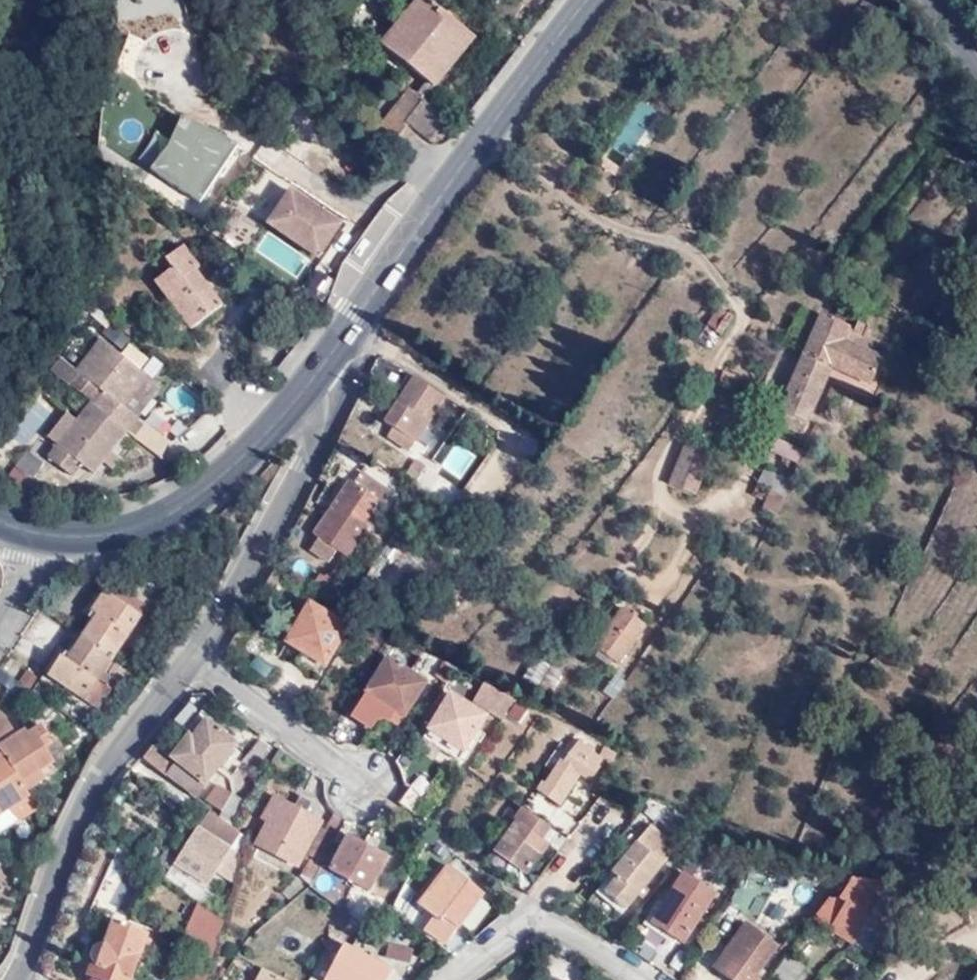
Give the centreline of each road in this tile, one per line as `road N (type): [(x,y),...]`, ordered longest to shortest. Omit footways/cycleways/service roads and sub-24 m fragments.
road 1 (primary): [(587,0),(315,377)]
road 2 (tertiary): [(15,979),(92,798),(192,661)]
road 3 (primary): [(315,377),(265,434),(172,515),(108,535),(39,536)]
road 4 (tertiary): [(192,661),(311,454),(324,407),(315,377)]
road 5 (residential): [(452,979),(516,932),(543,925),(642,979)]
road 6 (residential): [(362,788),(192,661)]

